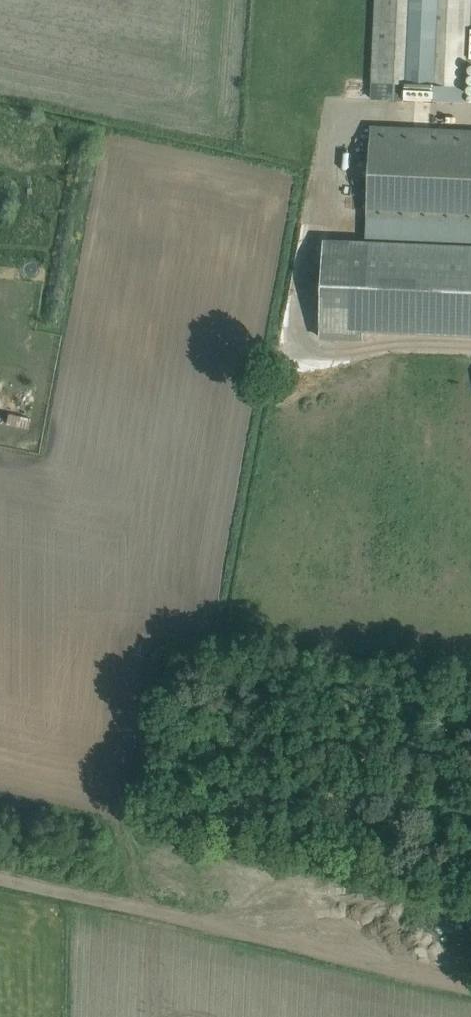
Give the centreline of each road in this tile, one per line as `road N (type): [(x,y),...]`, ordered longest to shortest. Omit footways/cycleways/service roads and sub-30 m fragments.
road 1 (track): [(470,982),(0,878)]

